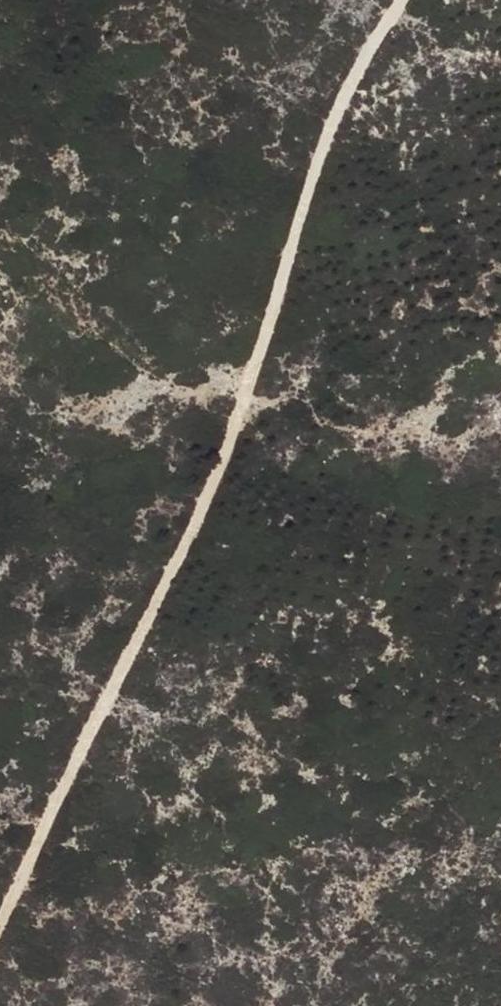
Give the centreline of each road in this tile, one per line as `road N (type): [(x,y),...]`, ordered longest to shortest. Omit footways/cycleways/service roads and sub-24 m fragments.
road 1 (track): [(415,0),(352,82),(207,507),(0,945)]

